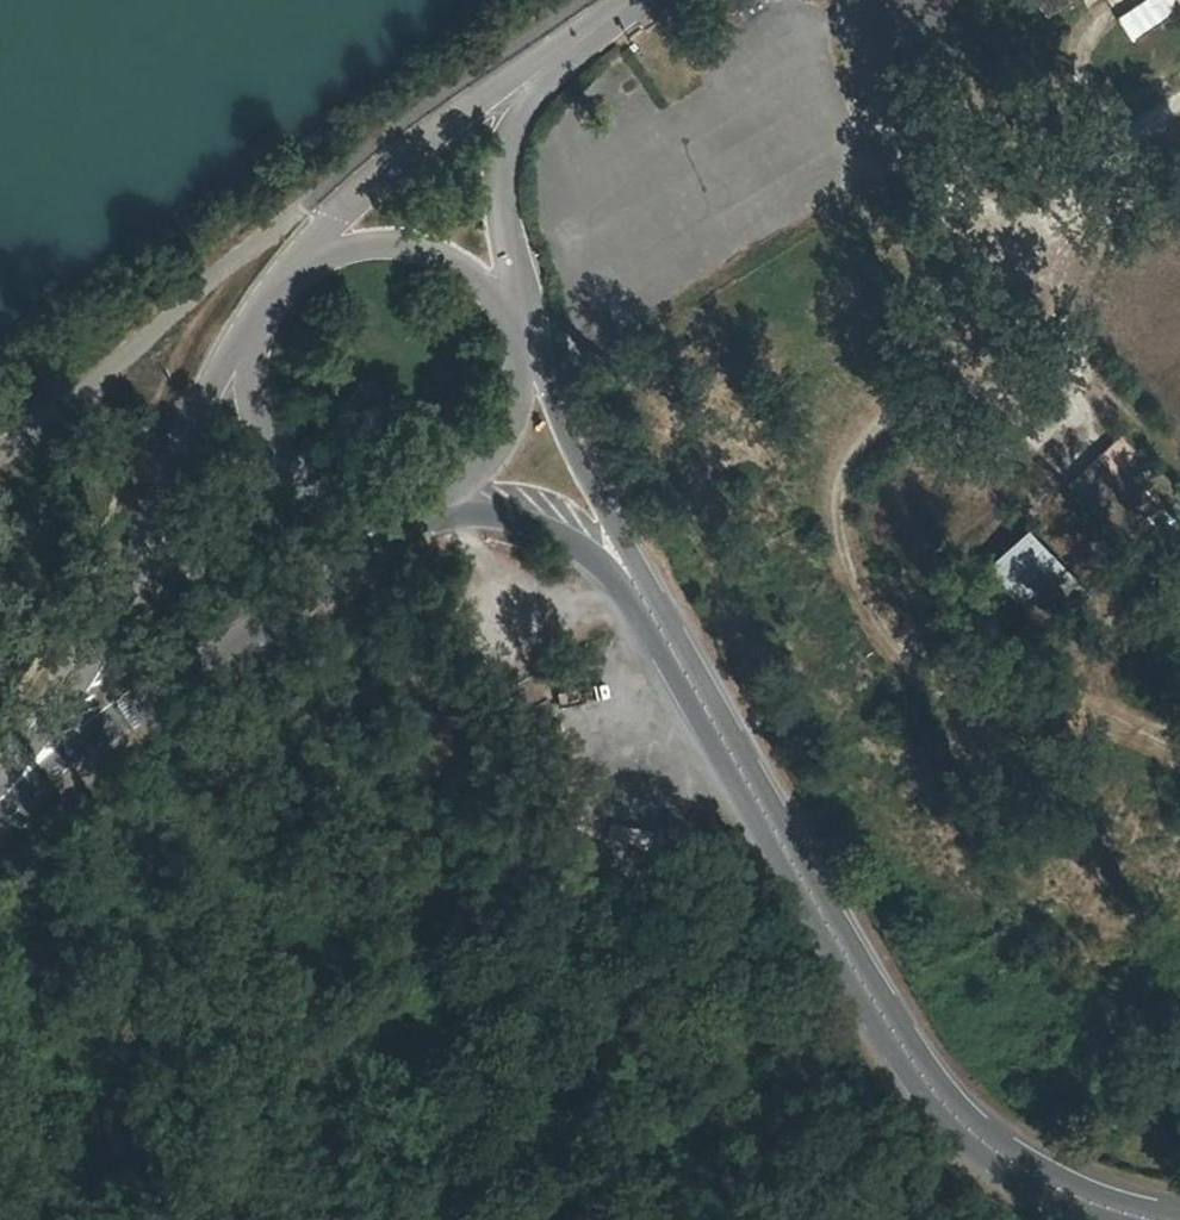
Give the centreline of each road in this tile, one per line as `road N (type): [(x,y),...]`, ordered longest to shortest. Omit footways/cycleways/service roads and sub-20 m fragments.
road 1 (motorway): [(1179,1217),(1151,1213),(1024,1164),(957,1106),(893,1019),(645,581),(522,342)]
road 2 (motorway): [(438,508),(534,526),(616,579),(873,1020),(941,1115),(1014,1178),(1112,1219)]
road 3 (track): [(1010,285),(853,452),(841,503),(846,556),(889,639),(972,680),(1179,747)]
road 4 (tertiary): [(255,331),(170,462),(101,637),(1,798)]
road 5 (tertiary): [(1,798),(427,512)]
road 6 (track): [(1179,97),(976,234),(836,28)]
road 7 (unclassified): [(553,57),(471,104),(341,215),(303,267)]
road 8 (track): [(976,234),(1010,285),(1179,476)]
road 9 (tertiary): [(255,331),(250,407),(285,474),(351,513),(427,512)]
road 10 (unclassified): [(517,327),(501,202),(504,149),(553,57)]
road 11 (tertiary): [(517,327),(499,295),(442,251),(370,240),(303,267)]
road 12 (tertiary): [(438,508),(501,458),(520,422),(522,342)]

